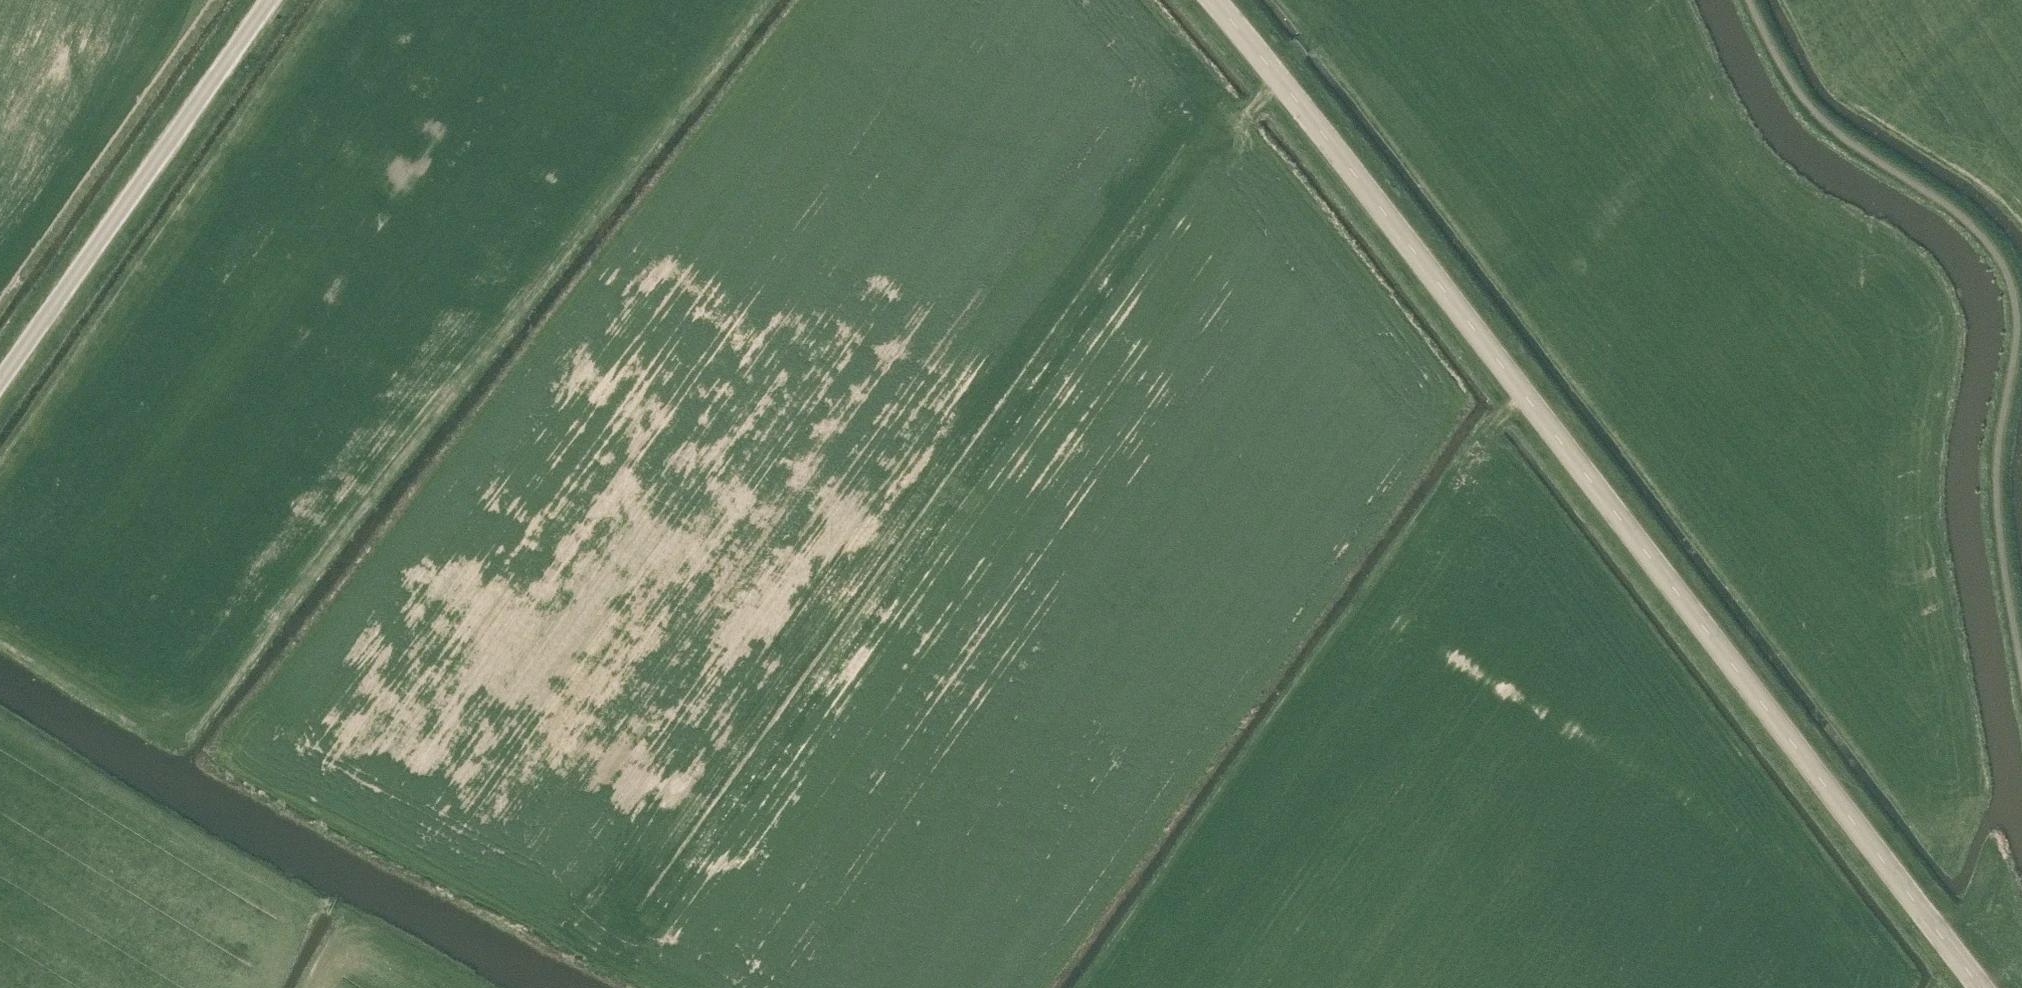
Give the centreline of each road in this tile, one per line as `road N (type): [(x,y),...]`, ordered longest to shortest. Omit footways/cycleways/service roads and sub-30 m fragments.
road 1 (tertiary): [(1980,987),(1214,0)]
road 2 (unclassified): [(0,381),(269,0)]

